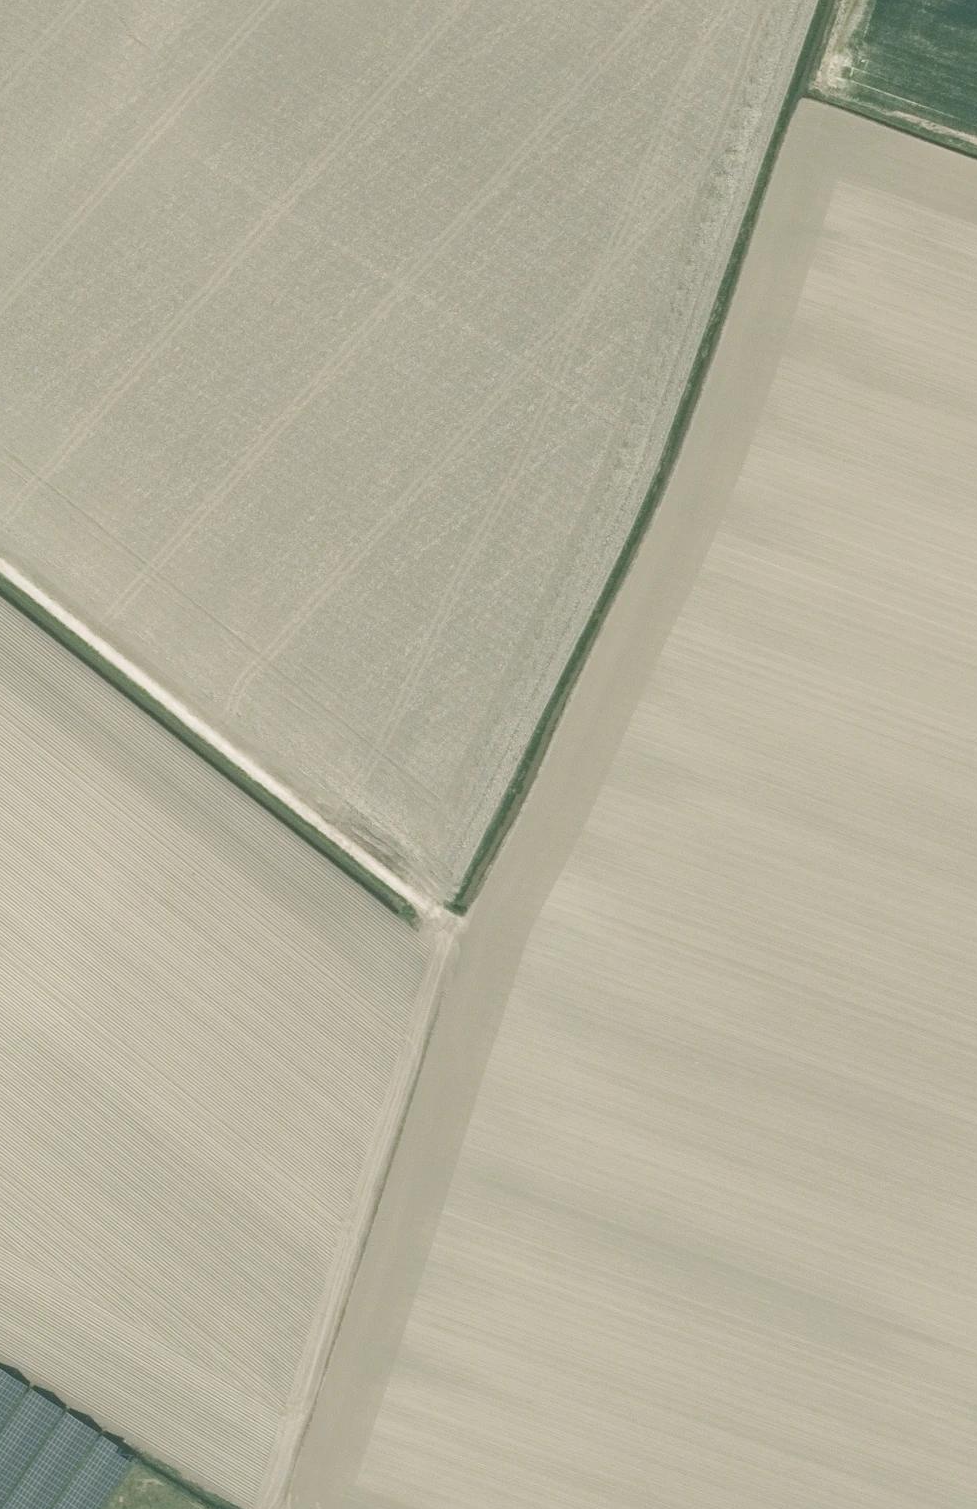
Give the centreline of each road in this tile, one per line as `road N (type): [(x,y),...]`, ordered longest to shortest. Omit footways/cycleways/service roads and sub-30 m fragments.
road 1 (track): [(557,780),(487,916),(463,929),(0,563)]

